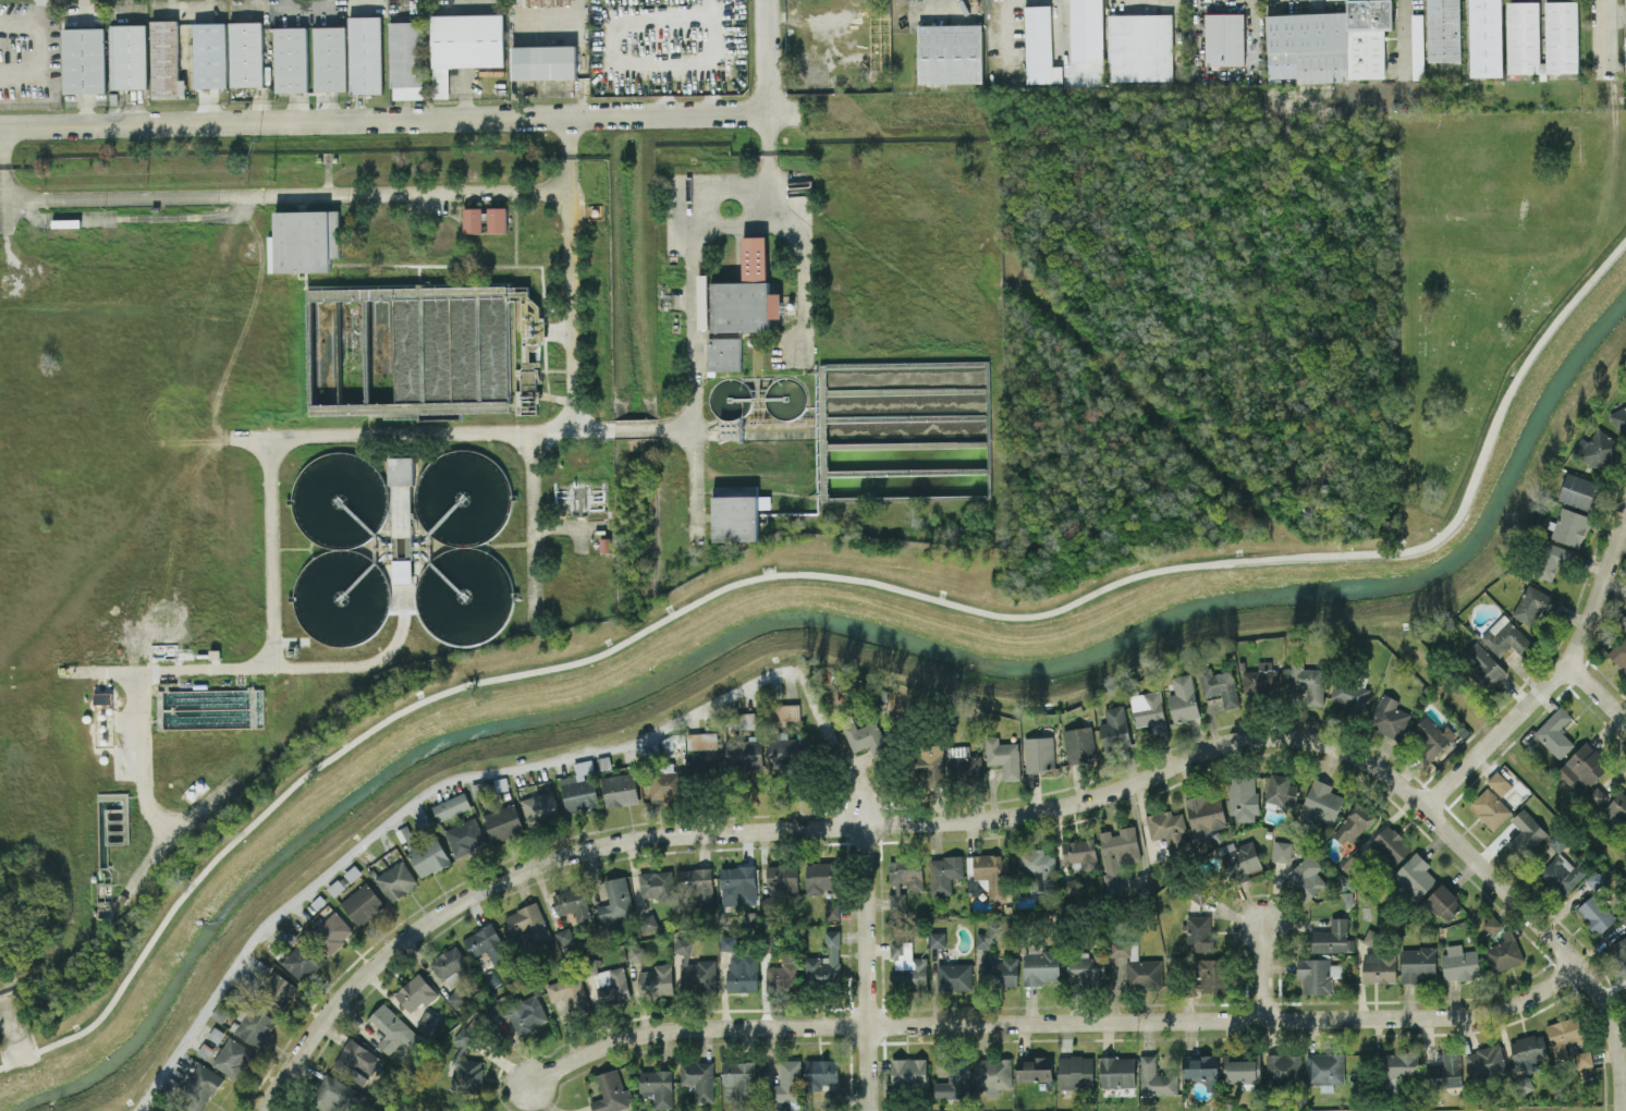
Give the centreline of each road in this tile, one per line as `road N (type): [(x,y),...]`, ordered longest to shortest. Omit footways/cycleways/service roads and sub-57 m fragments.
road 1 (residential): [(1577,966),(1360,756),(1284,734),(1199,754),(1076,804),(991,820),(694,832),(606,844),(497,881),(438,915),(360,979),(261,1110)]
road 2 (residential): [(1577,966),(1531,998),(1475,1015),(673,1029),(584,1057),(529,1087)]
road 3 (residential): [(803,111),(0,128)]
road 4 (residential): [(1625,514),(1572,666),(1420,808)]
road 5 (residential): [(867,827),(870,1110)]
road 6 (residential): [(1577,966),(1602,998),(1615,1034),(1621,1110)]

